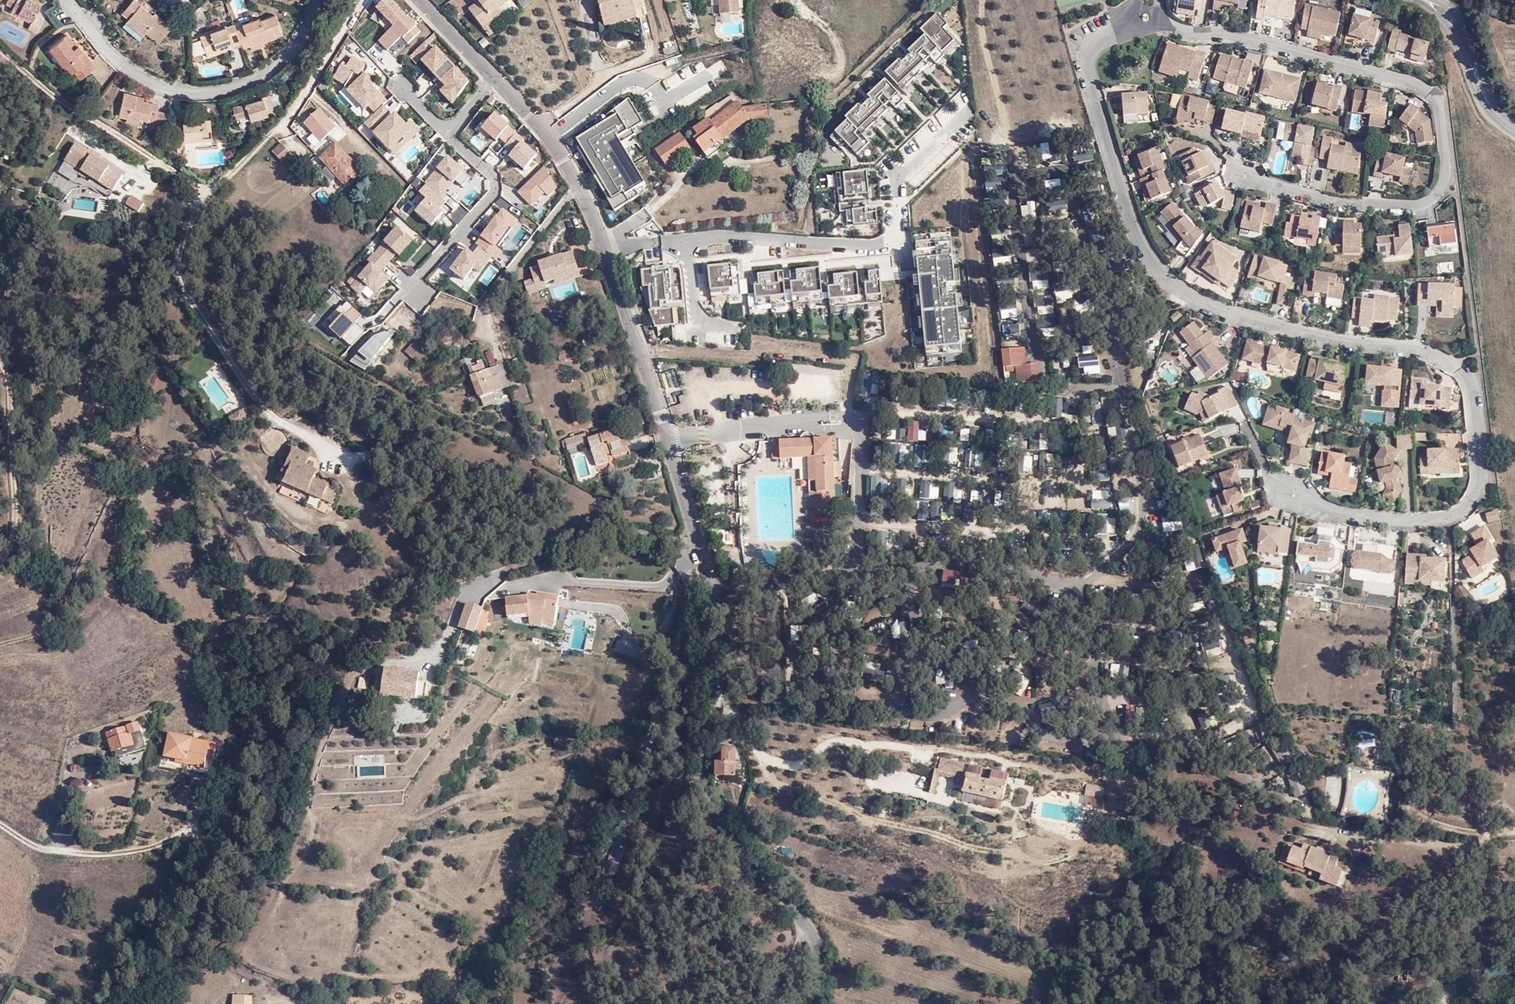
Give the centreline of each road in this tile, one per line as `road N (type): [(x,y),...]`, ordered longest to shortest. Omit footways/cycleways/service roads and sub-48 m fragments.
road 1 (residential): [(1146,18),(1082,44),(1143,248),(1176,292),(1239,316),(1430,353),(1470,382),(1480,484),(1468,508),(1448,518),(1369,520),(1290,489)]
road 2 (residential): [(1146,18),(1193,37),(1228,34),(1424,87),(1437,99),(1444,185),(1424,205),(1346,201),(1245,175)]
road 3 (unclassified): [(704,544),(715,584),(701,826),(776,889),(813,939),(811,1003)]
road 4 (residential): [(360,0),(294,110),(181,220),(182,285),(269,413)]
road 5 (unclassified): [(581,187),(704,544)]
road 6 (residential): [(320,0),(277,65),(205,93),(180,92),(137,74),(70,0)]
road 7 (unclassified): [(0,564),(23,521),(0,357)]
road 8 (residential): [(450,134),(495,178),(495,195),(406,292)]
road 9 (residential): [(0,825),(51,850),(92,856),(142,850),(170,835)]
road 10 (residential): [(704,544),(664,587),(545,578)]
road 11 (residential): [(1440,0),(1454,10),(1492,111),(1514,131)]
road 12 (residential): [(581,187),(489,300)]
road 13 (unclassified): [(497,79),(542,127),(581,187)]

